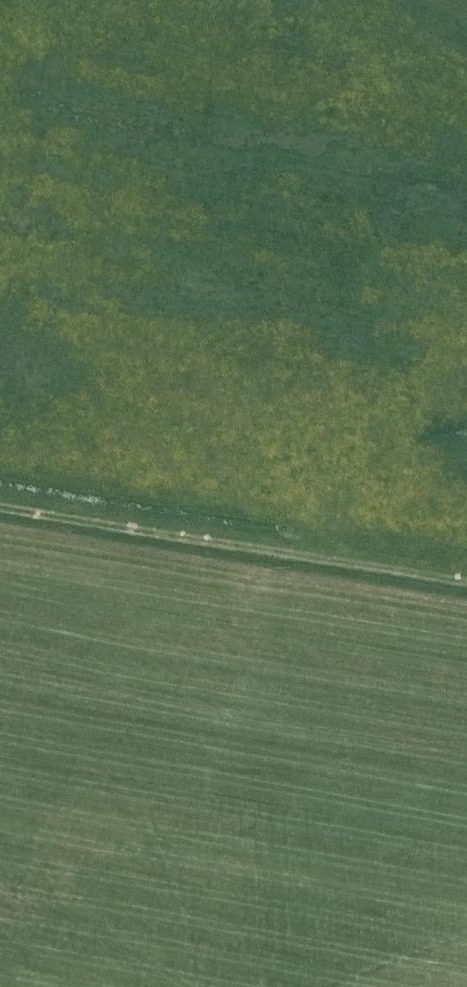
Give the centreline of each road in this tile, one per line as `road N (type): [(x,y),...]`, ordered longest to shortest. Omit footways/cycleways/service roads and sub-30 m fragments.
road 1 (track): [(466,585),(0,508)]

